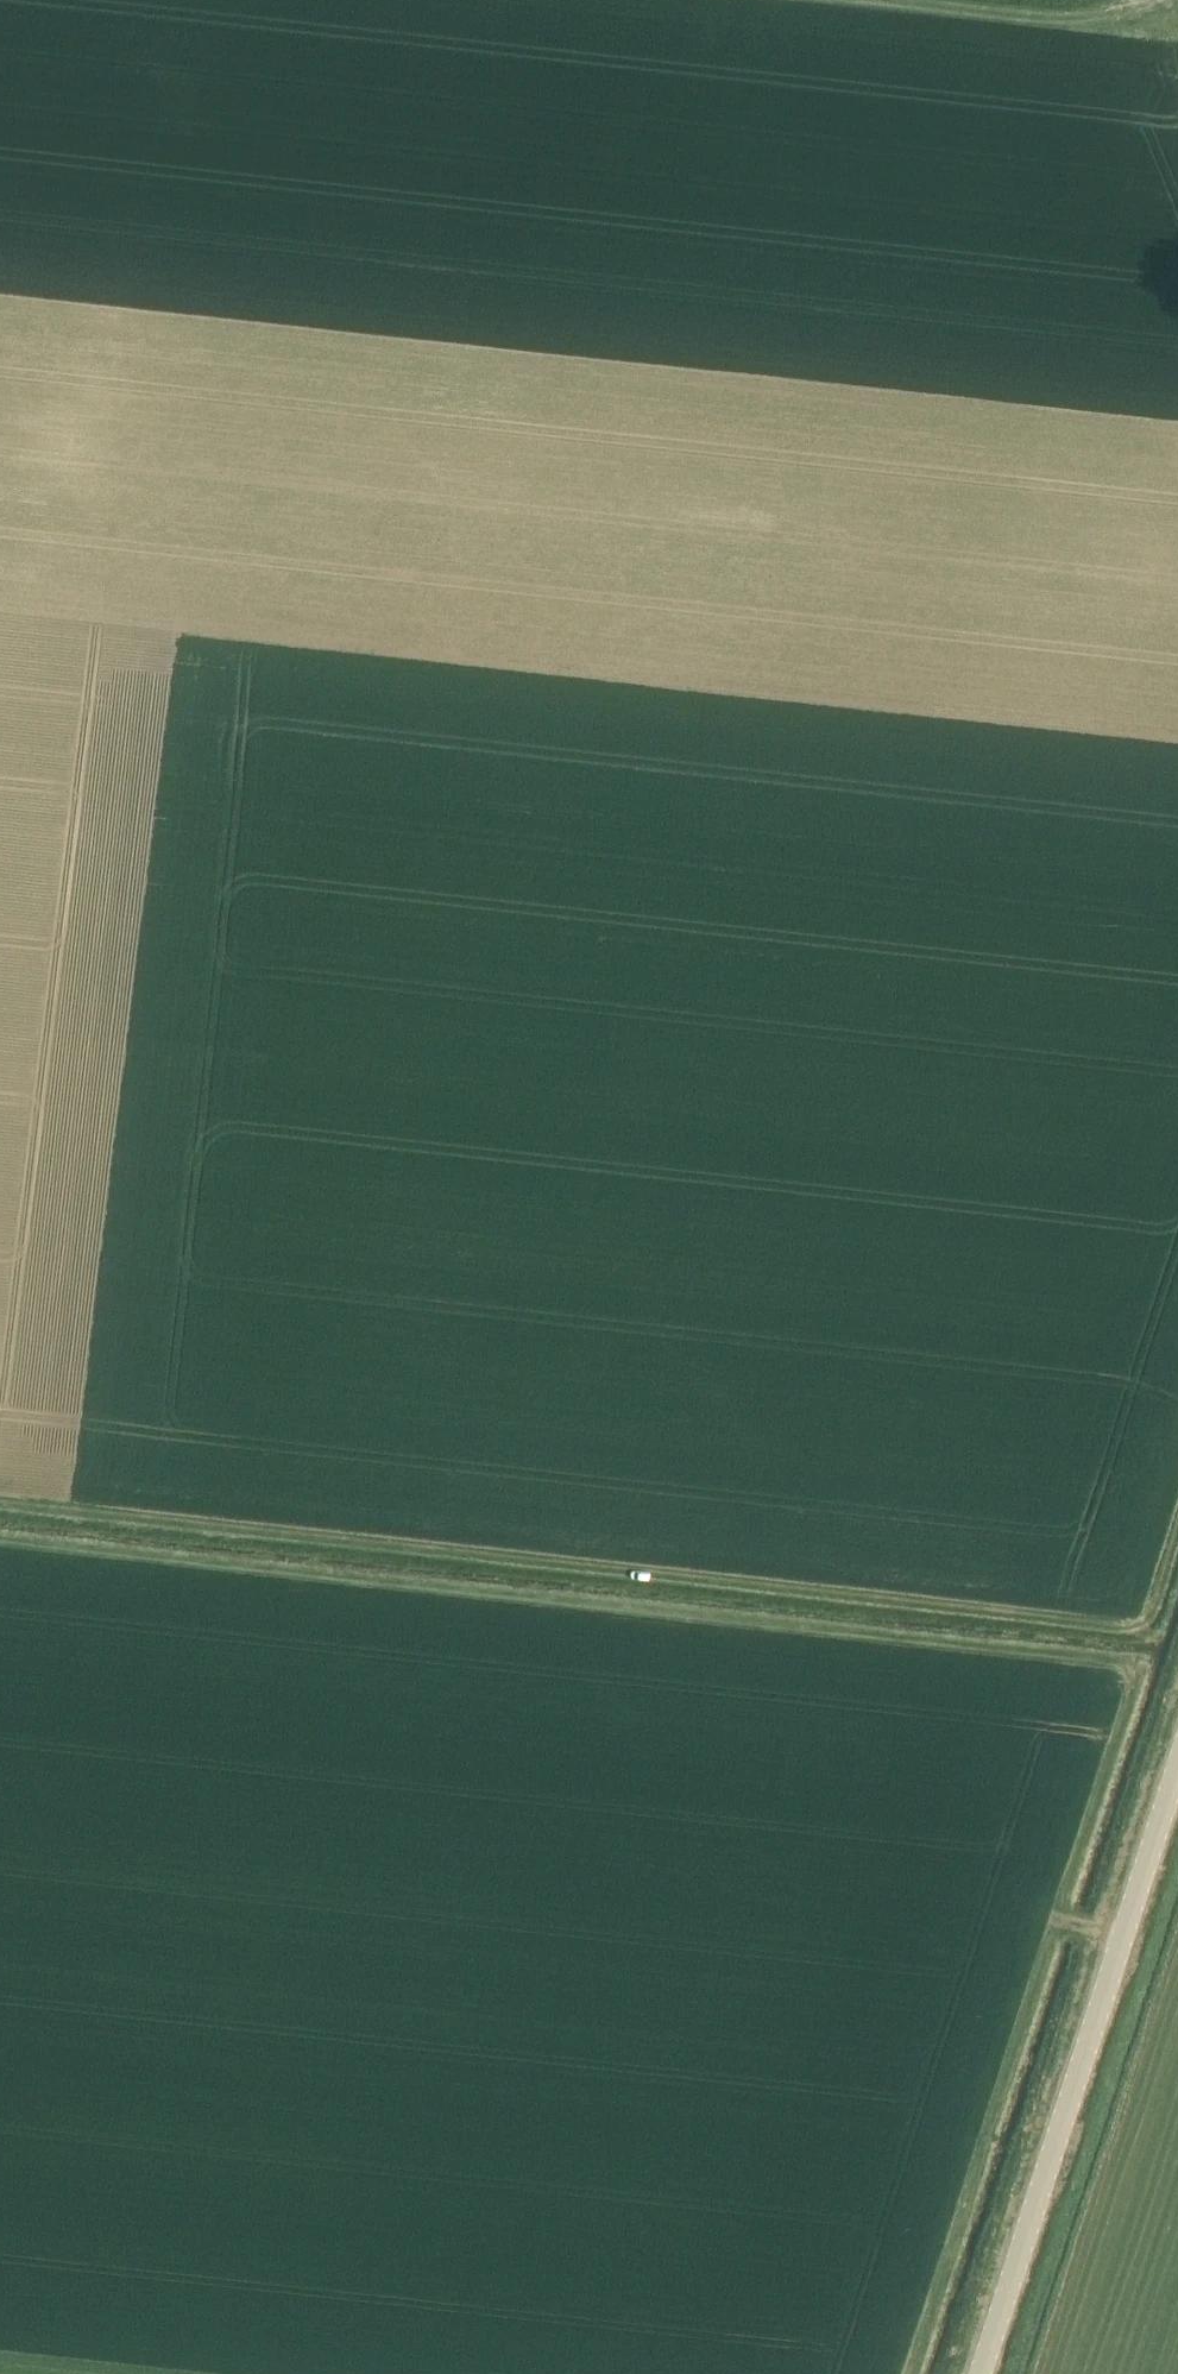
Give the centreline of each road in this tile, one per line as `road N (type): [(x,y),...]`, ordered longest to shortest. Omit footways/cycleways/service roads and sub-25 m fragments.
road 1 (track): [(1177,1521),(1149,1616),(0,1494)]
road 2 (unclassified): [(983,2373),(1177,1769)]

